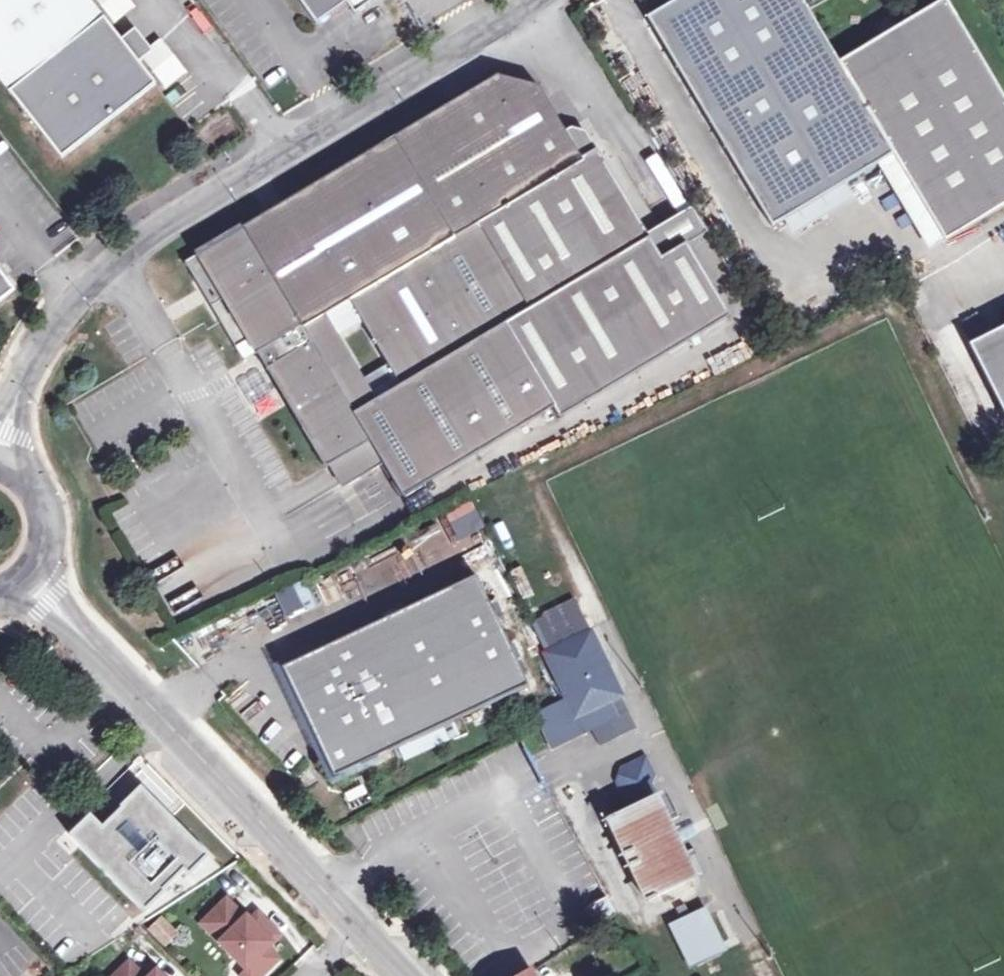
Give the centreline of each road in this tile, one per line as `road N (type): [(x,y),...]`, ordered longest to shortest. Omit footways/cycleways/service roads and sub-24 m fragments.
road 1 (residential): [(0,454),(32,359),(98,280),(165,222),(533,0)]
road 2 (residential): [(25,580),(403,975)]
road 3 (residential): [(25,580),(45,525),(30,488),(0,468)]

